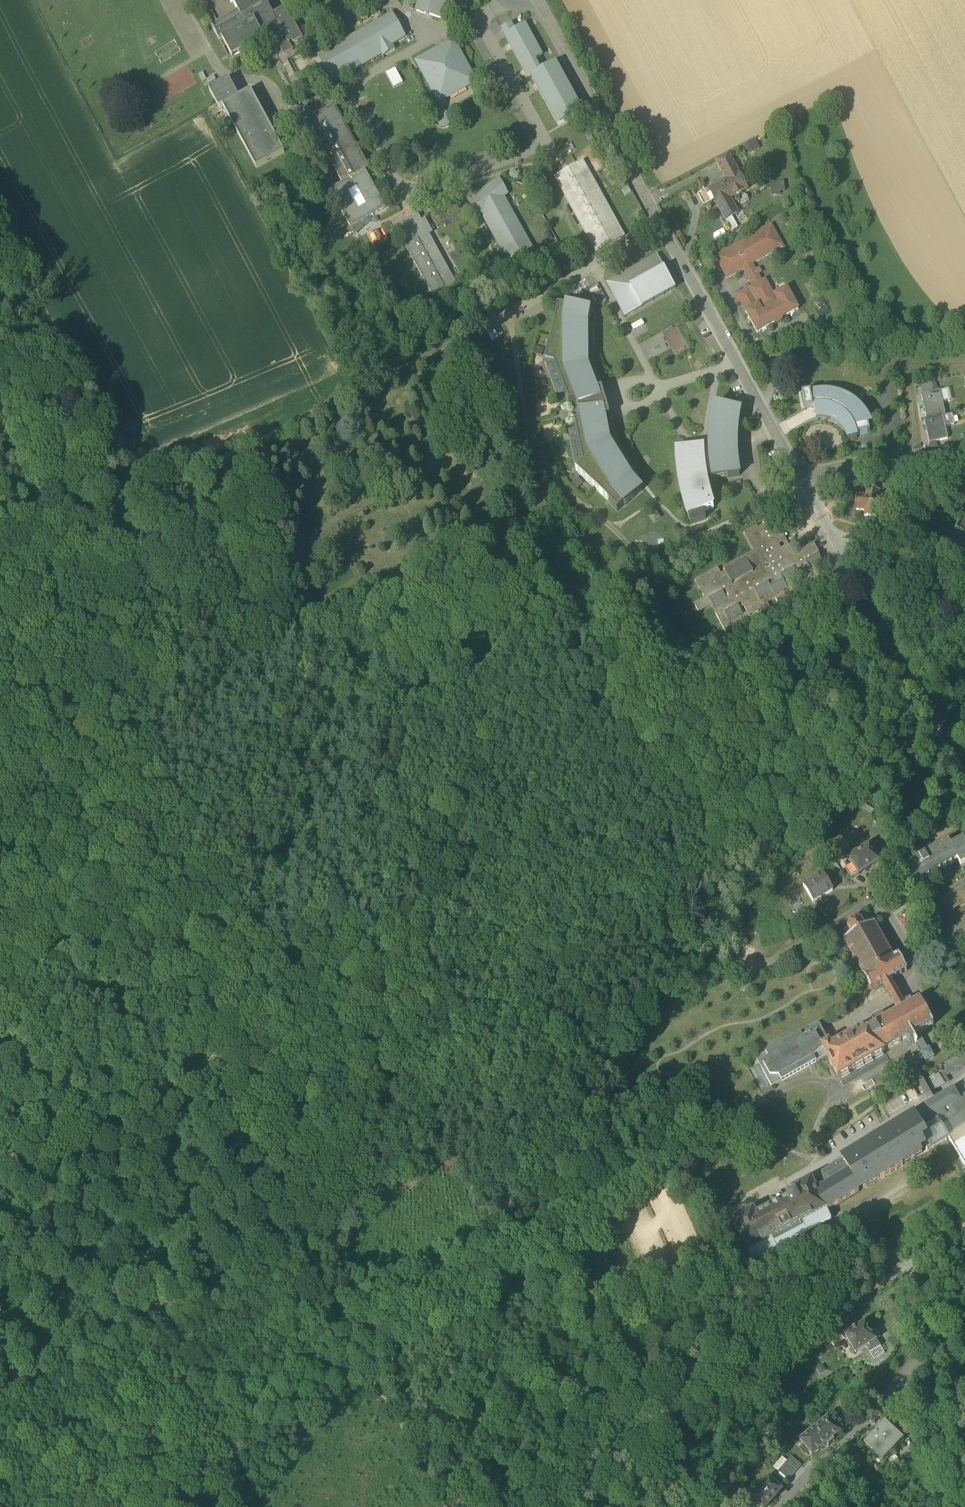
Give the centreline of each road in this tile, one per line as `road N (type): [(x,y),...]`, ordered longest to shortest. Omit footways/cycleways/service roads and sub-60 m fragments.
road 1 (track): [(601,591),(411,694),(364,837),(273,952),(214,1064),(218,1083)]
road 2 (unclassified): [(541,0),(805,480)]
road 3 (track): [(0,540),(22,522),(220,460),(461,330)]
road 4 (track): [(446,1506),(312,1271),(307,1237),(218,1083)]
road 5 (track): [(514,1506),(916,1267)]
road 6 (unclassified): [(964,1238),(916,1267),(930,1305),(927,1337),(903,1375),(780,1506)]
road 7 (track): [(0,1389),(307,1237)]
road 8 (unclassified): [(964,776),(834,538)]
road 9 (track): [(218,1083),(0,1179)]
road 10 (residential): [(805,480),(887,459),(964,453)]
road 11 (unclassified): [(964,549),(834,538)]

